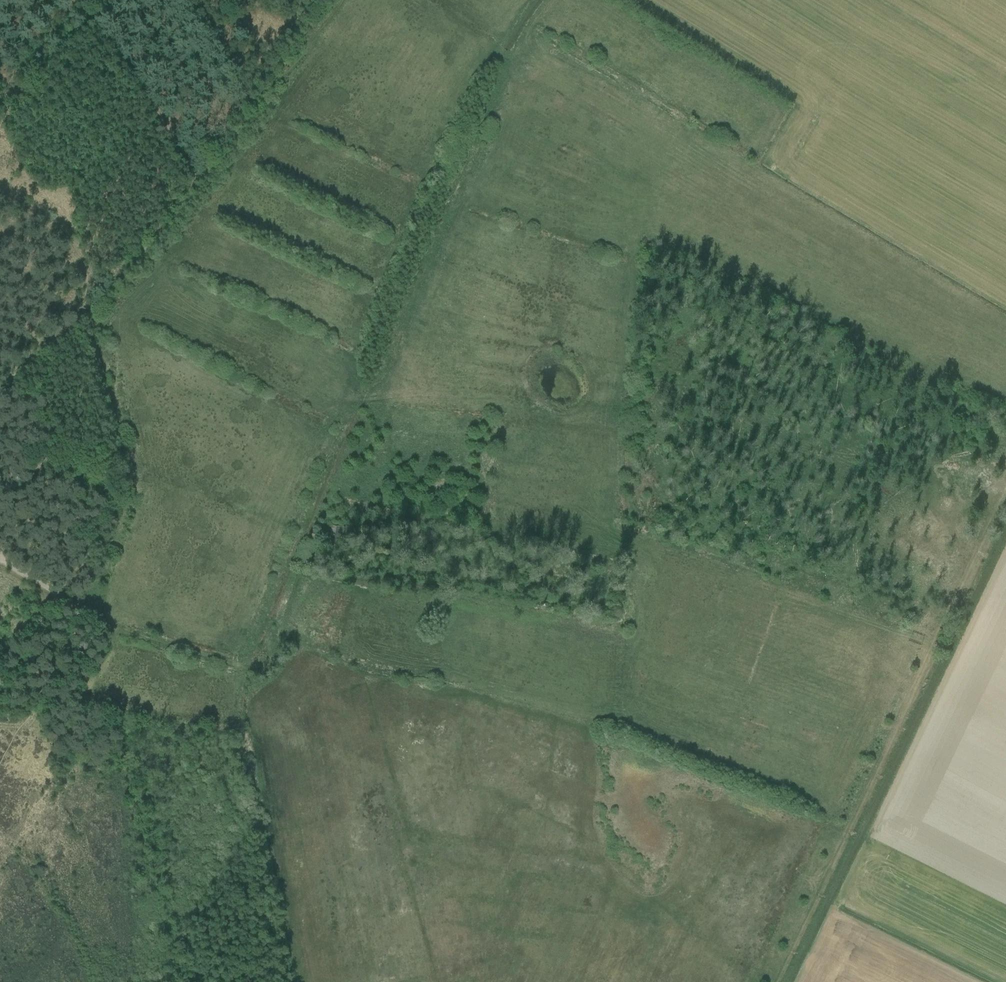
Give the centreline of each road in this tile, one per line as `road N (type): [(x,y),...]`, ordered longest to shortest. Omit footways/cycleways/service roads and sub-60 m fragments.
road 1 (track): [(943,629),(1005,497)]

